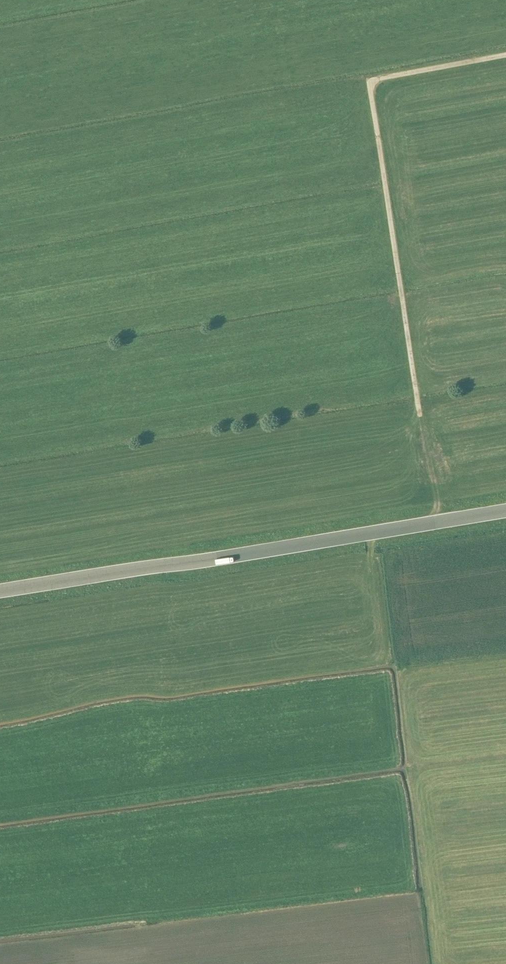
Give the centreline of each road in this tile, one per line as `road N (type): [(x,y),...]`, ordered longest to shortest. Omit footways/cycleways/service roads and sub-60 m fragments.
road 1 (track): [(419,417),(370,81),(505,56)]

